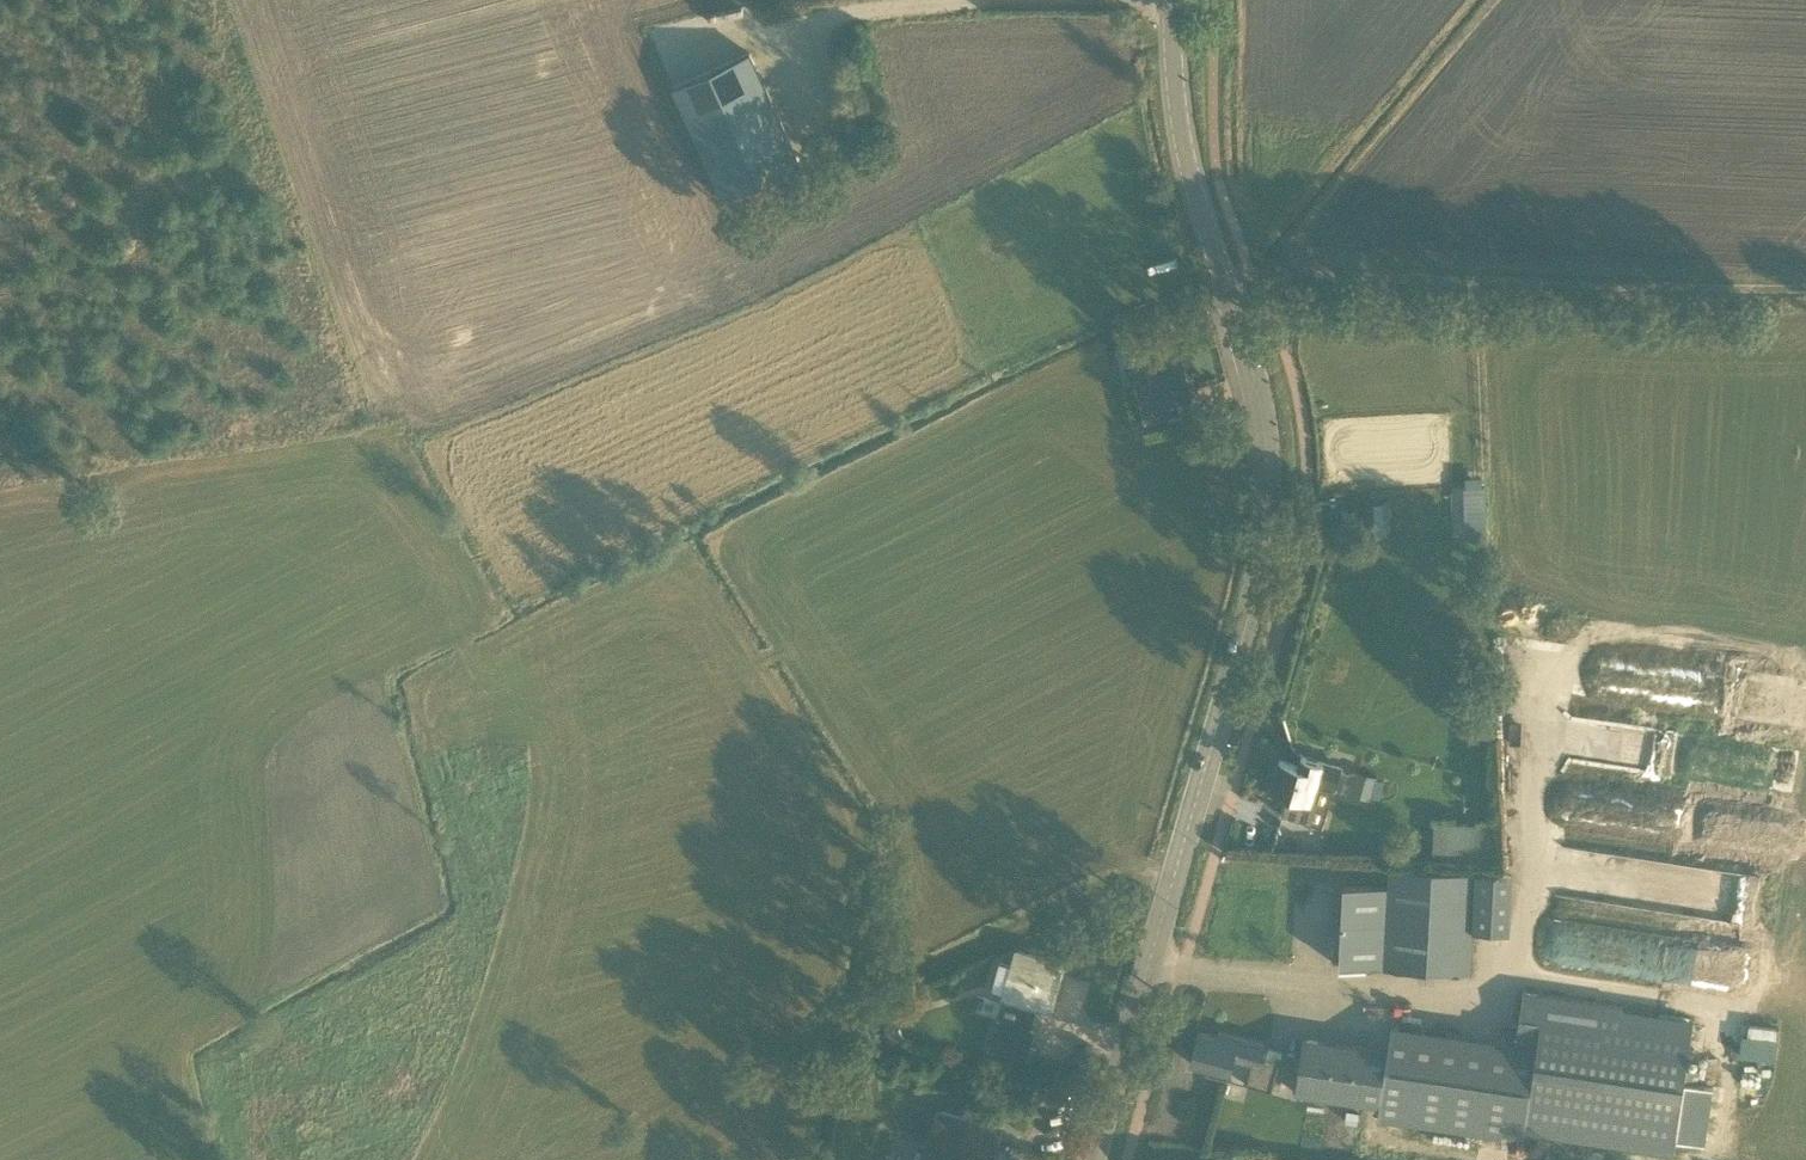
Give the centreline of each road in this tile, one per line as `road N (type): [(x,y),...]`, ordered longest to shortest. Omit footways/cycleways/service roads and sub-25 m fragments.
road 1 (secondary): [(1091,1159),(1239,648),(1267,493),(1256,394),(1182,145),(1173,0)]
road 2 (track): [(1805,290),(1270,273),(1252,279)]

